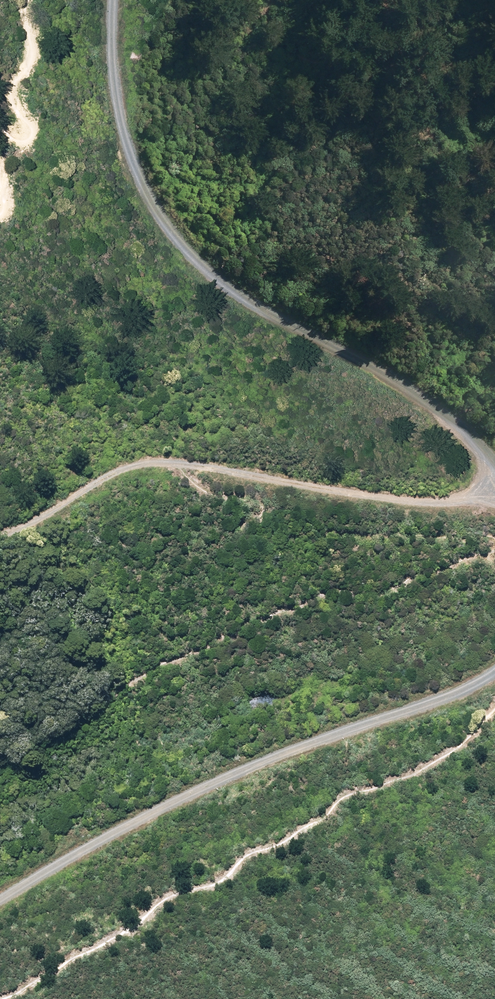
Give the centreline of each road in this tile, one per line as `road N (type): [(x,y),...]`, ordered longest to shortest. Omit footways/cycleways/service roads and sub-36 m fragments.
road 1 (track): [(112,0),(119,118),(163,225),(199,266),(435,408),(494,480)]
road 2 (track): [(494,673),(471,689),(249,767),(138,820),(0,900)]
road 3 (track): [(494,493),(436,501),(174,464),(98,481),(0,531)]

